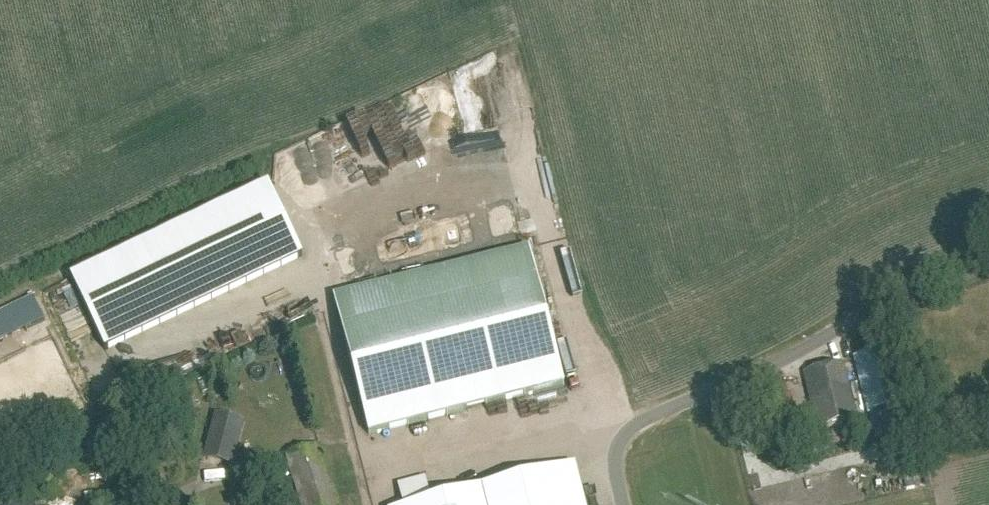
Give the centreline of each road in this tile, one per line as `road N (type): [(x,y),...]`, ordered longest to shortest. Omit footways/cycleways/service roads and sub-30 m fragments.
road 1 (unclassified): [(623,504),(614,457),(630,430),(920,285),(988,259)]

